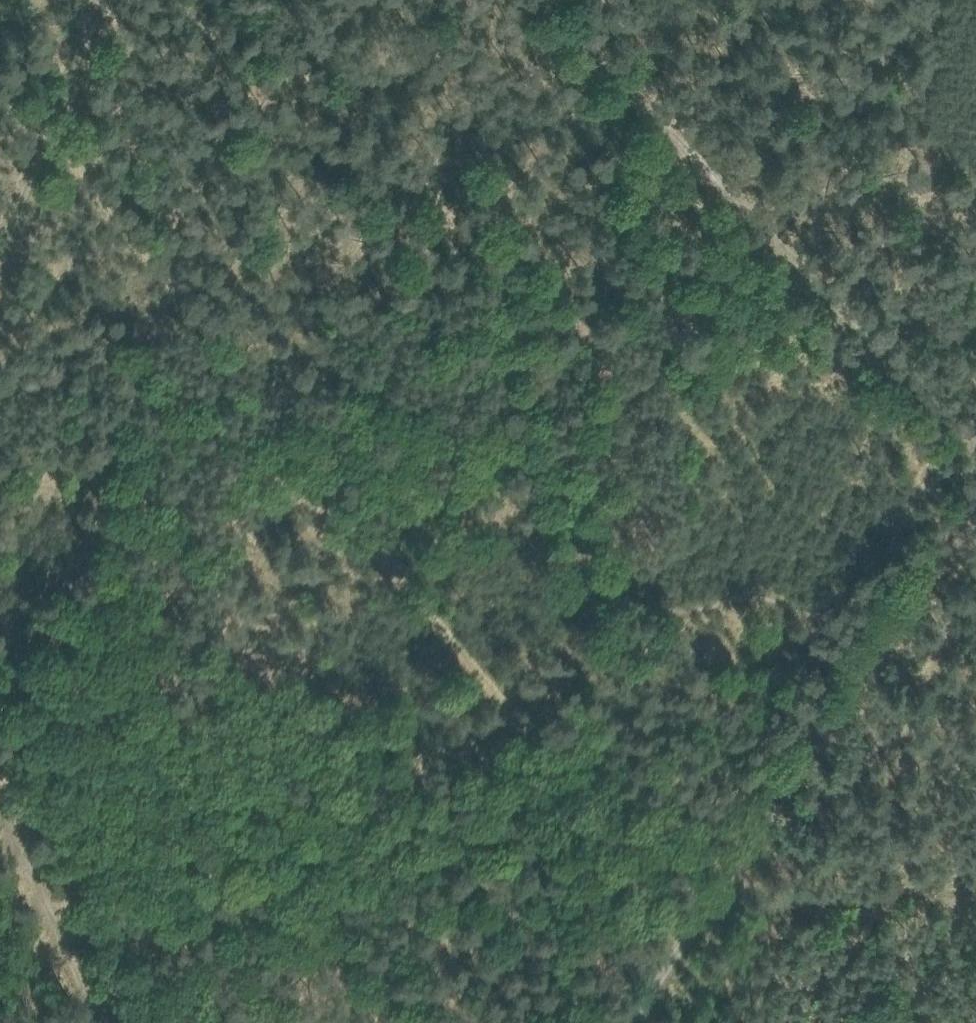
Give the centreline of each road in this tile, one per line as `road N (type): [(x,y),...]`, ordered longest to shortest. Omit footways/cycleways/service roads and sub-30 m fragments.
road 1 (track): [(975,516),(632,1022)]
road 2 (track): [(0,255),(105,0)]

